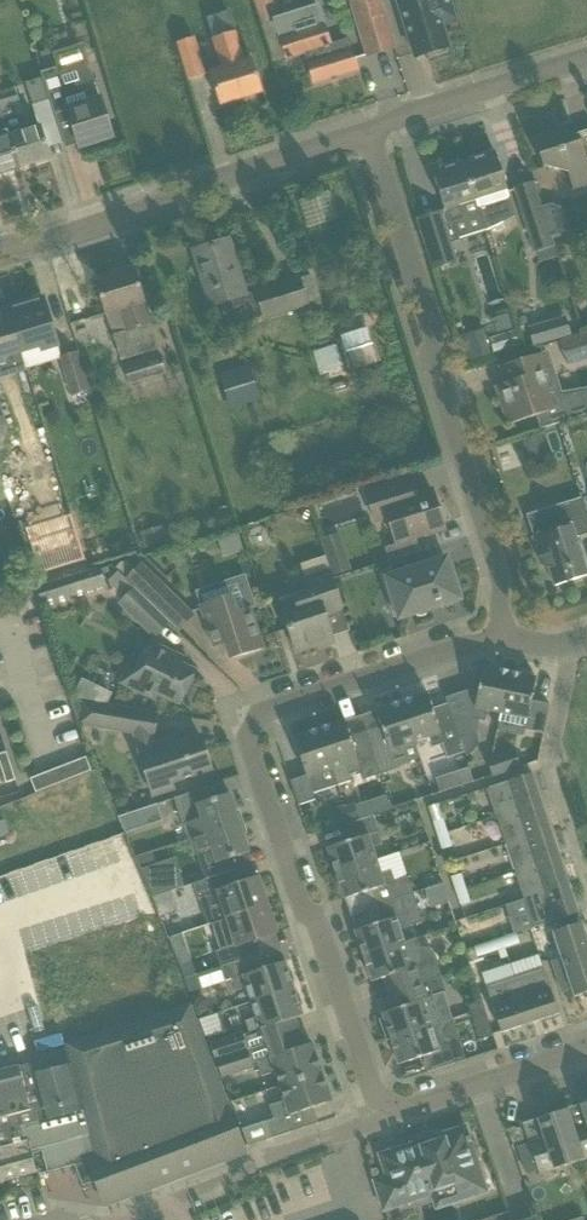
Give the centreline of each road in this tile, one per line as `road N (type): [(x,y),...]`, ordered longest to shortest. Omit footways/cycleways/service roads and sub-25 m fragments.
road 1 (residential): [(382,1117),(253,734),(261,714),(508,634)]
road 2 (residential): [(508,634),(369,130)]
road 3 (residential): [(0,249),(369,130)]
road 4 (residential): [(369,130),(586,60)]
road 5 (residential): [(382,1117),(586,1049)]
road 6 (residential): [(254,1164),(382,1117)]

